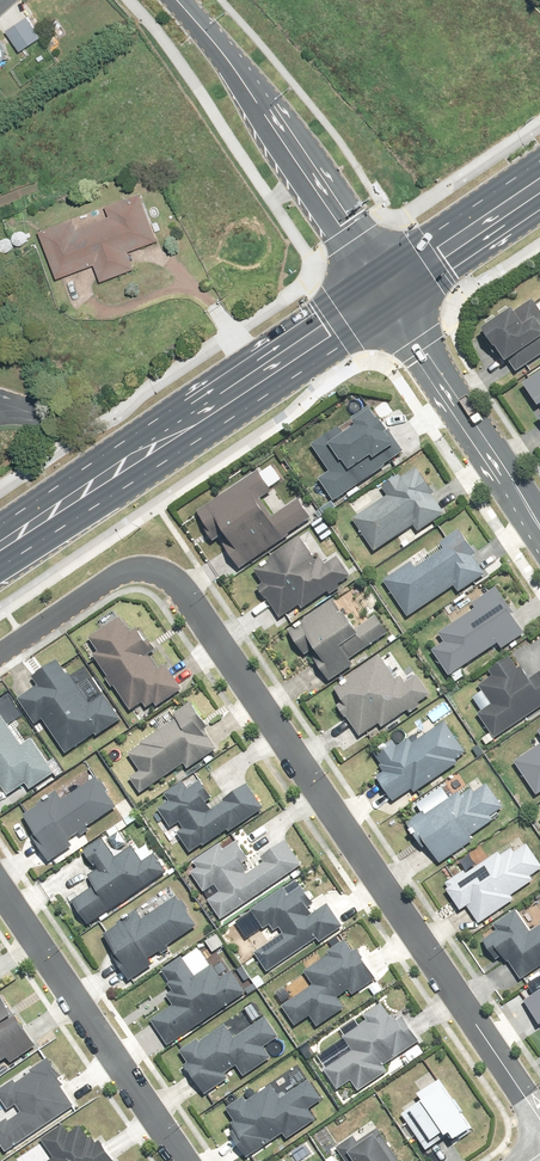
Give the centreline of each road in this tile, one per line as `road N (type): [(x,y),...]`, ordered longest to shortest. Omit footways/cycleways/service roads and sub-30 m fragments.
road 1 (residential): [(0,655),(118,574),(155,574),(539,1122)]
road 2 (secondary): [(0,543),(386,289)]
road 3 (unclassified): [(176,0),(259,103),(386,289)]
road 4 (residential): [(0,889),(181,1160)]
road 5 (tertiary): [(539,522),(386,289)]
road 6 (secondary): [(539,181),(386,289)]

